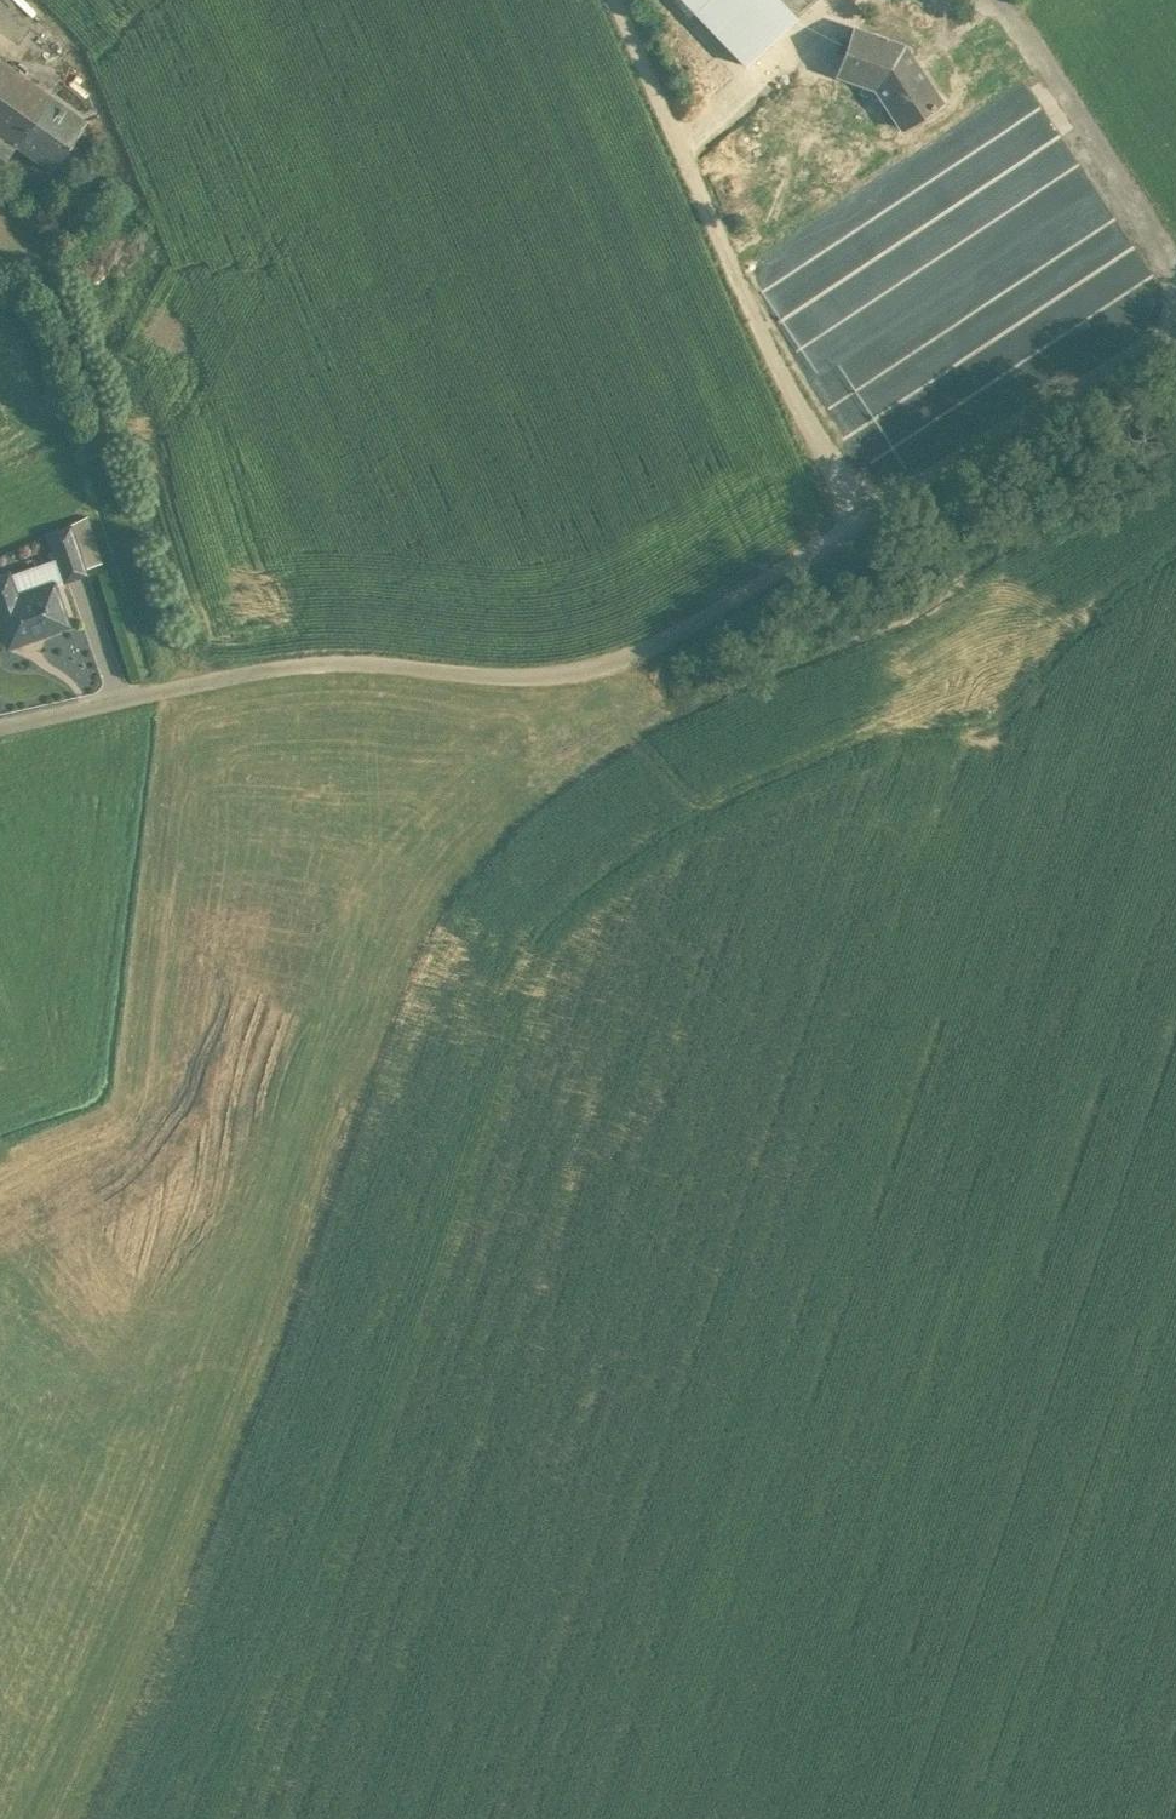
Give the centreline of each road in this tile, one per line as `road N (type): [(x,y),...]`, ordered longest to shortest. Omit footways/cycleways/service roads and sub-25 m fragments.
road 1 (unclassified): [(0,728),(280,668),(361,661),(548,676),(605,666),(850,532),(1095,374),(1175,334)]
road 2 (track): [(850,532),(617,0)]
road 3 (track): [(55,278),(180,687)]

